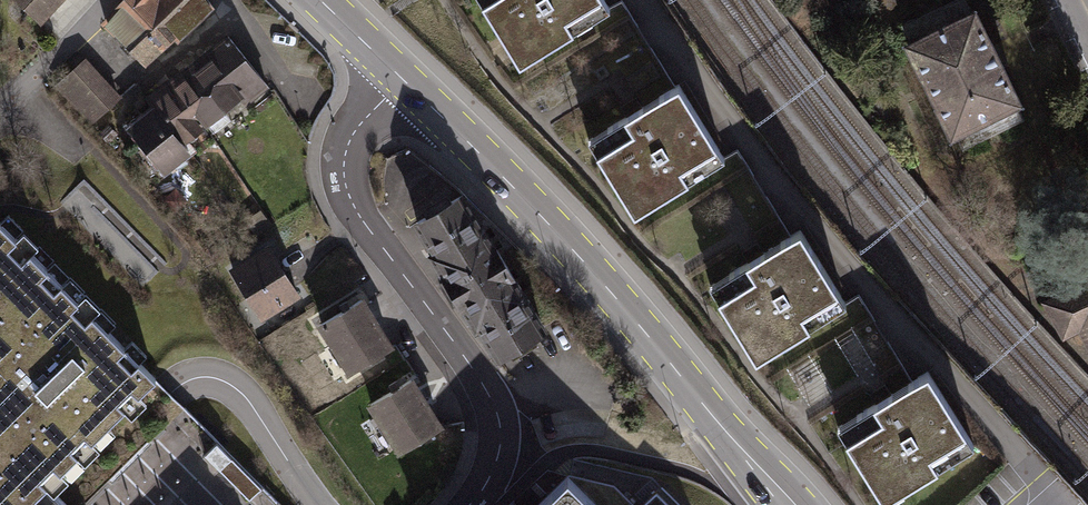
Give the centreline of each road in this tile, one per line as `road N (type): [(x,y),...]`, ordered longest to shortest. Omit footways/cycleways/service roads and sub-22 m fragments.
road 1 (primary): [(754,470),(573,249),(406,83)]
road 2 (residential): [(406,83),(353,133),(344,188),(496,412),(499,456),(469,504)]

